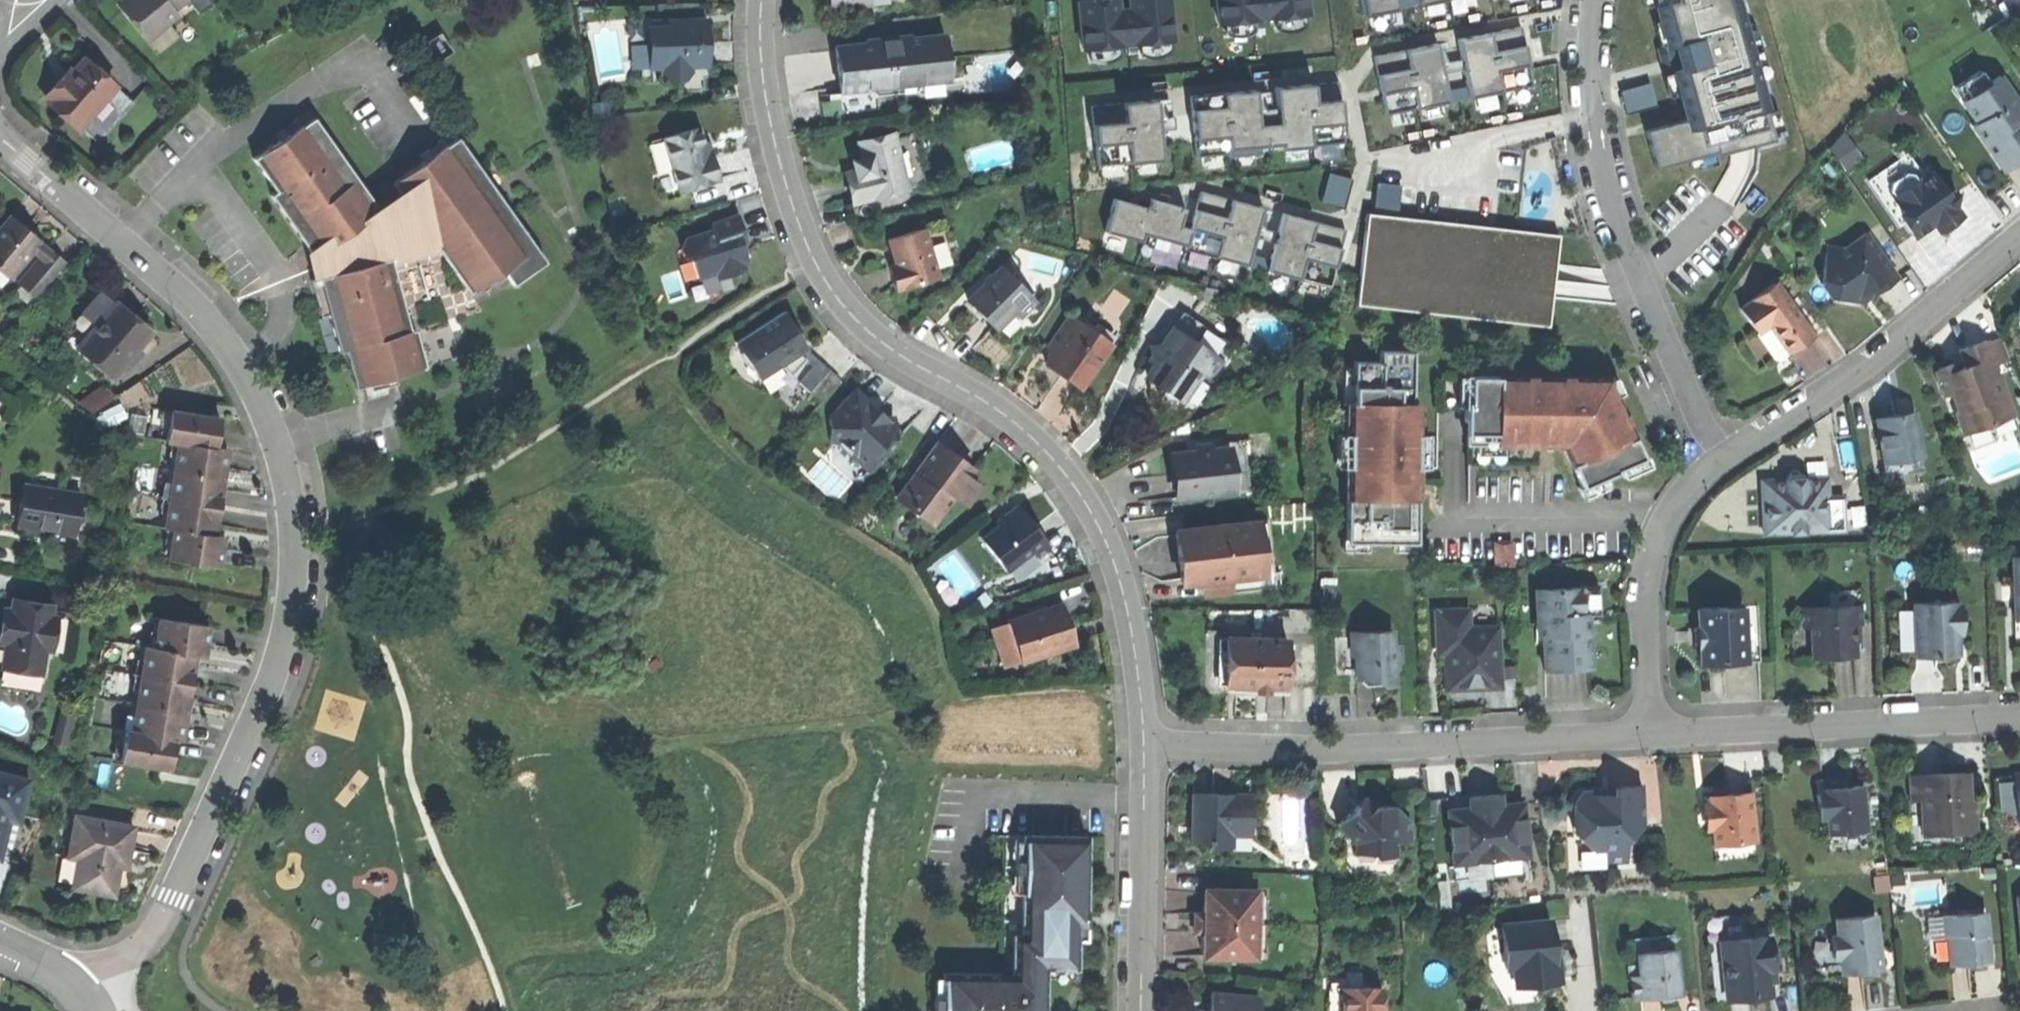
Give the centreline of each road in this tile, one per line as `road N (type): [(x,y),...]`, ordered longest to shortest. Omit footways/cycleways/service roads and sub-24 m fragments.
road 1 (residential): [(0,134),(207,307),(255,376),(284,439),(301,509),(306,579),(292,648),(257,739),(174,901),(147,943),(96,983),(92,1001)]
road 2 (residential): [(759,0),(774,145),(803,237),(838,299),(882,344),(993,410),(1052,459),(1096,515),(1134,658),(1141,744)]
road 3 (residential): [(1652,730),(1394,745),(1141,744)]
road 4 (residential): [(2019,712),(1652,730)]
road 5 (residential): [(1727,456),(1632,251),(1597,116)]
road 6 (residential): [(2019,242),(1866,368),(1727,456)]
road 7 (residential): [(1727,456),(1679,499),(1659,538),(1648,580),(1652,730)]
road 8 (residential): [(1141,744),(1140,1010)]

